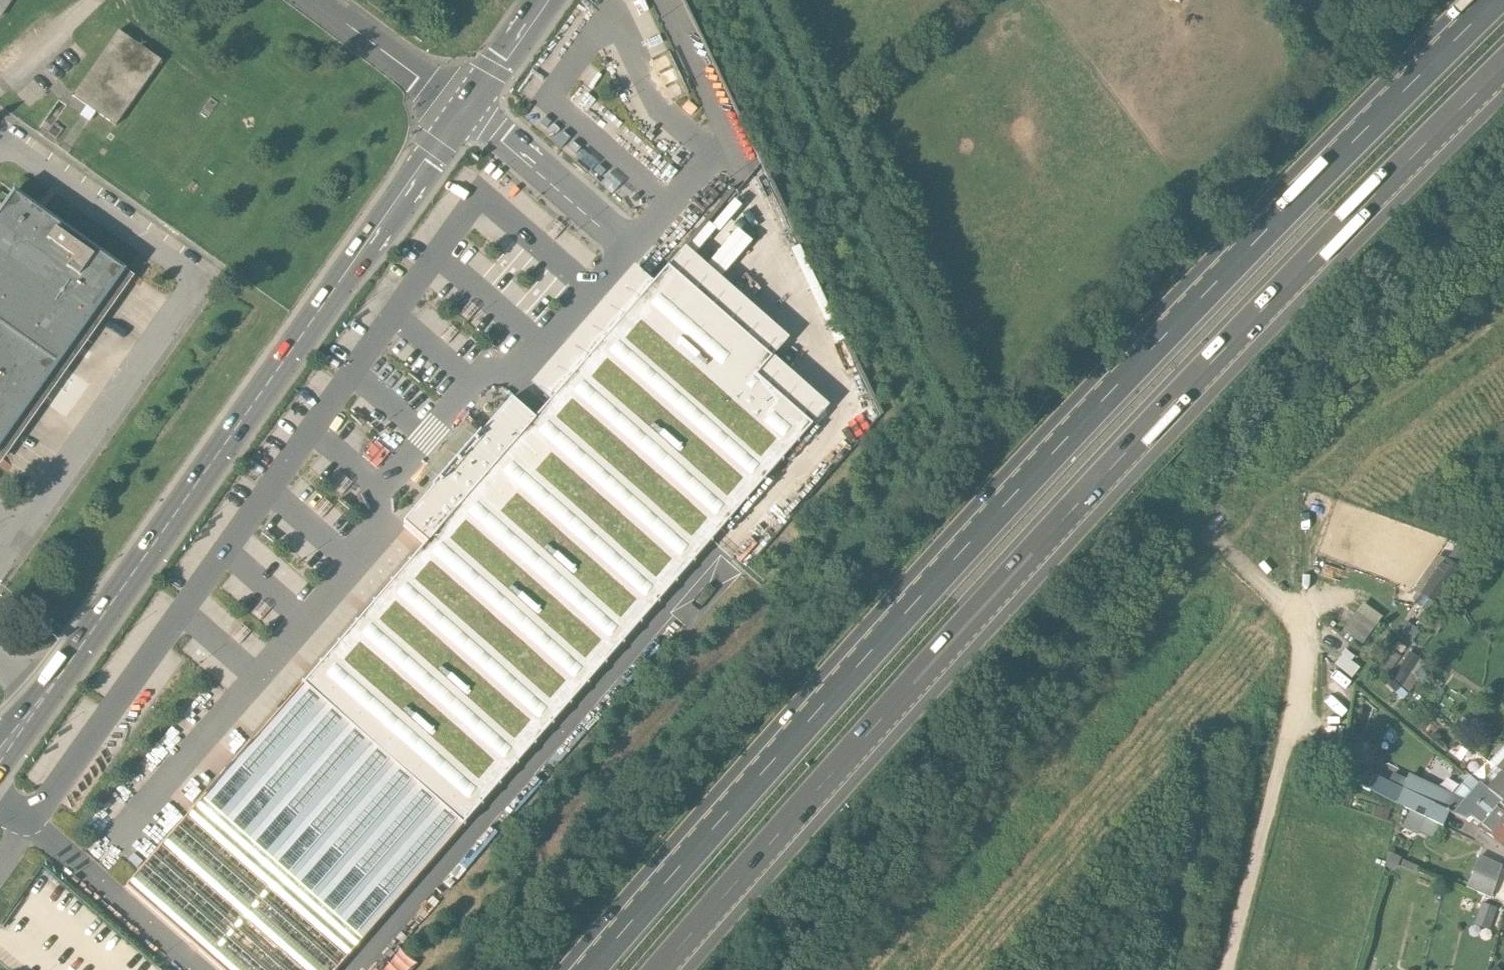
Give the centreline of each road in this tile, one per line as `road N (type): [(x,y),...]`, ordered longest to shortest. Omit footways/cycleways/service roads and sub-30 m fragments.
road 1 (motorway): [(1503,0),(591,969)]
road 2 (motorway): [(661,969),(1503,69)]
road 3 (secondary): [(0,756),(463,111)]
road 4 (residential): [(1237,969),(1283,799),(1309,665),(1311,598)]
road 5 (unclassified): [(463,111),(321,0)]
road 6 (secondary): [(463,111),(542,0)]

